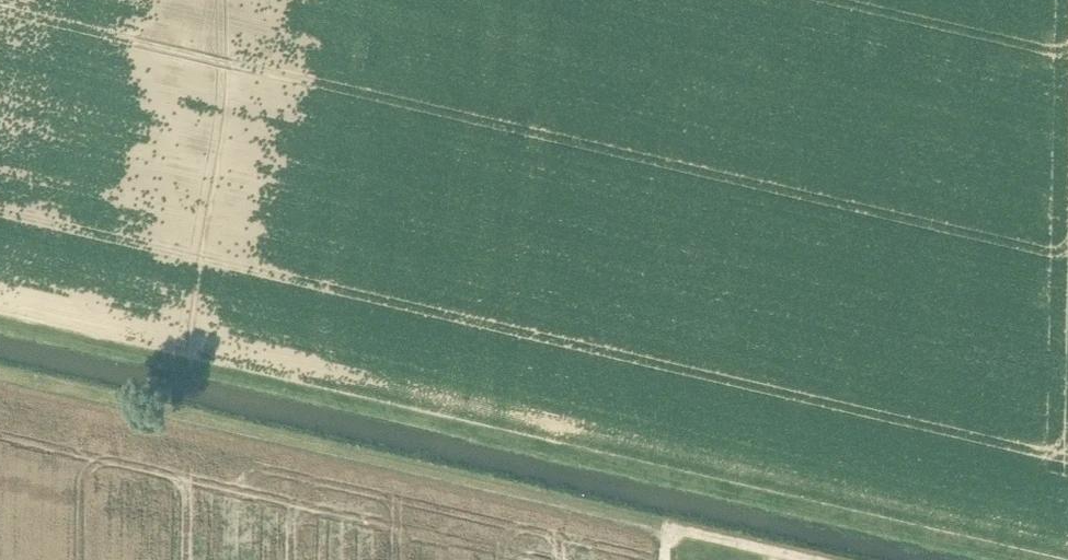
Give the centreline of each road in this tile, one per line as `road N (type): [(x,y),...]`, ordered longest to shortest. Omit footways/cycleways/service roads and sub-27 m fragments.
road 1 (track): [(664,559),(665,526),(808,559)]

